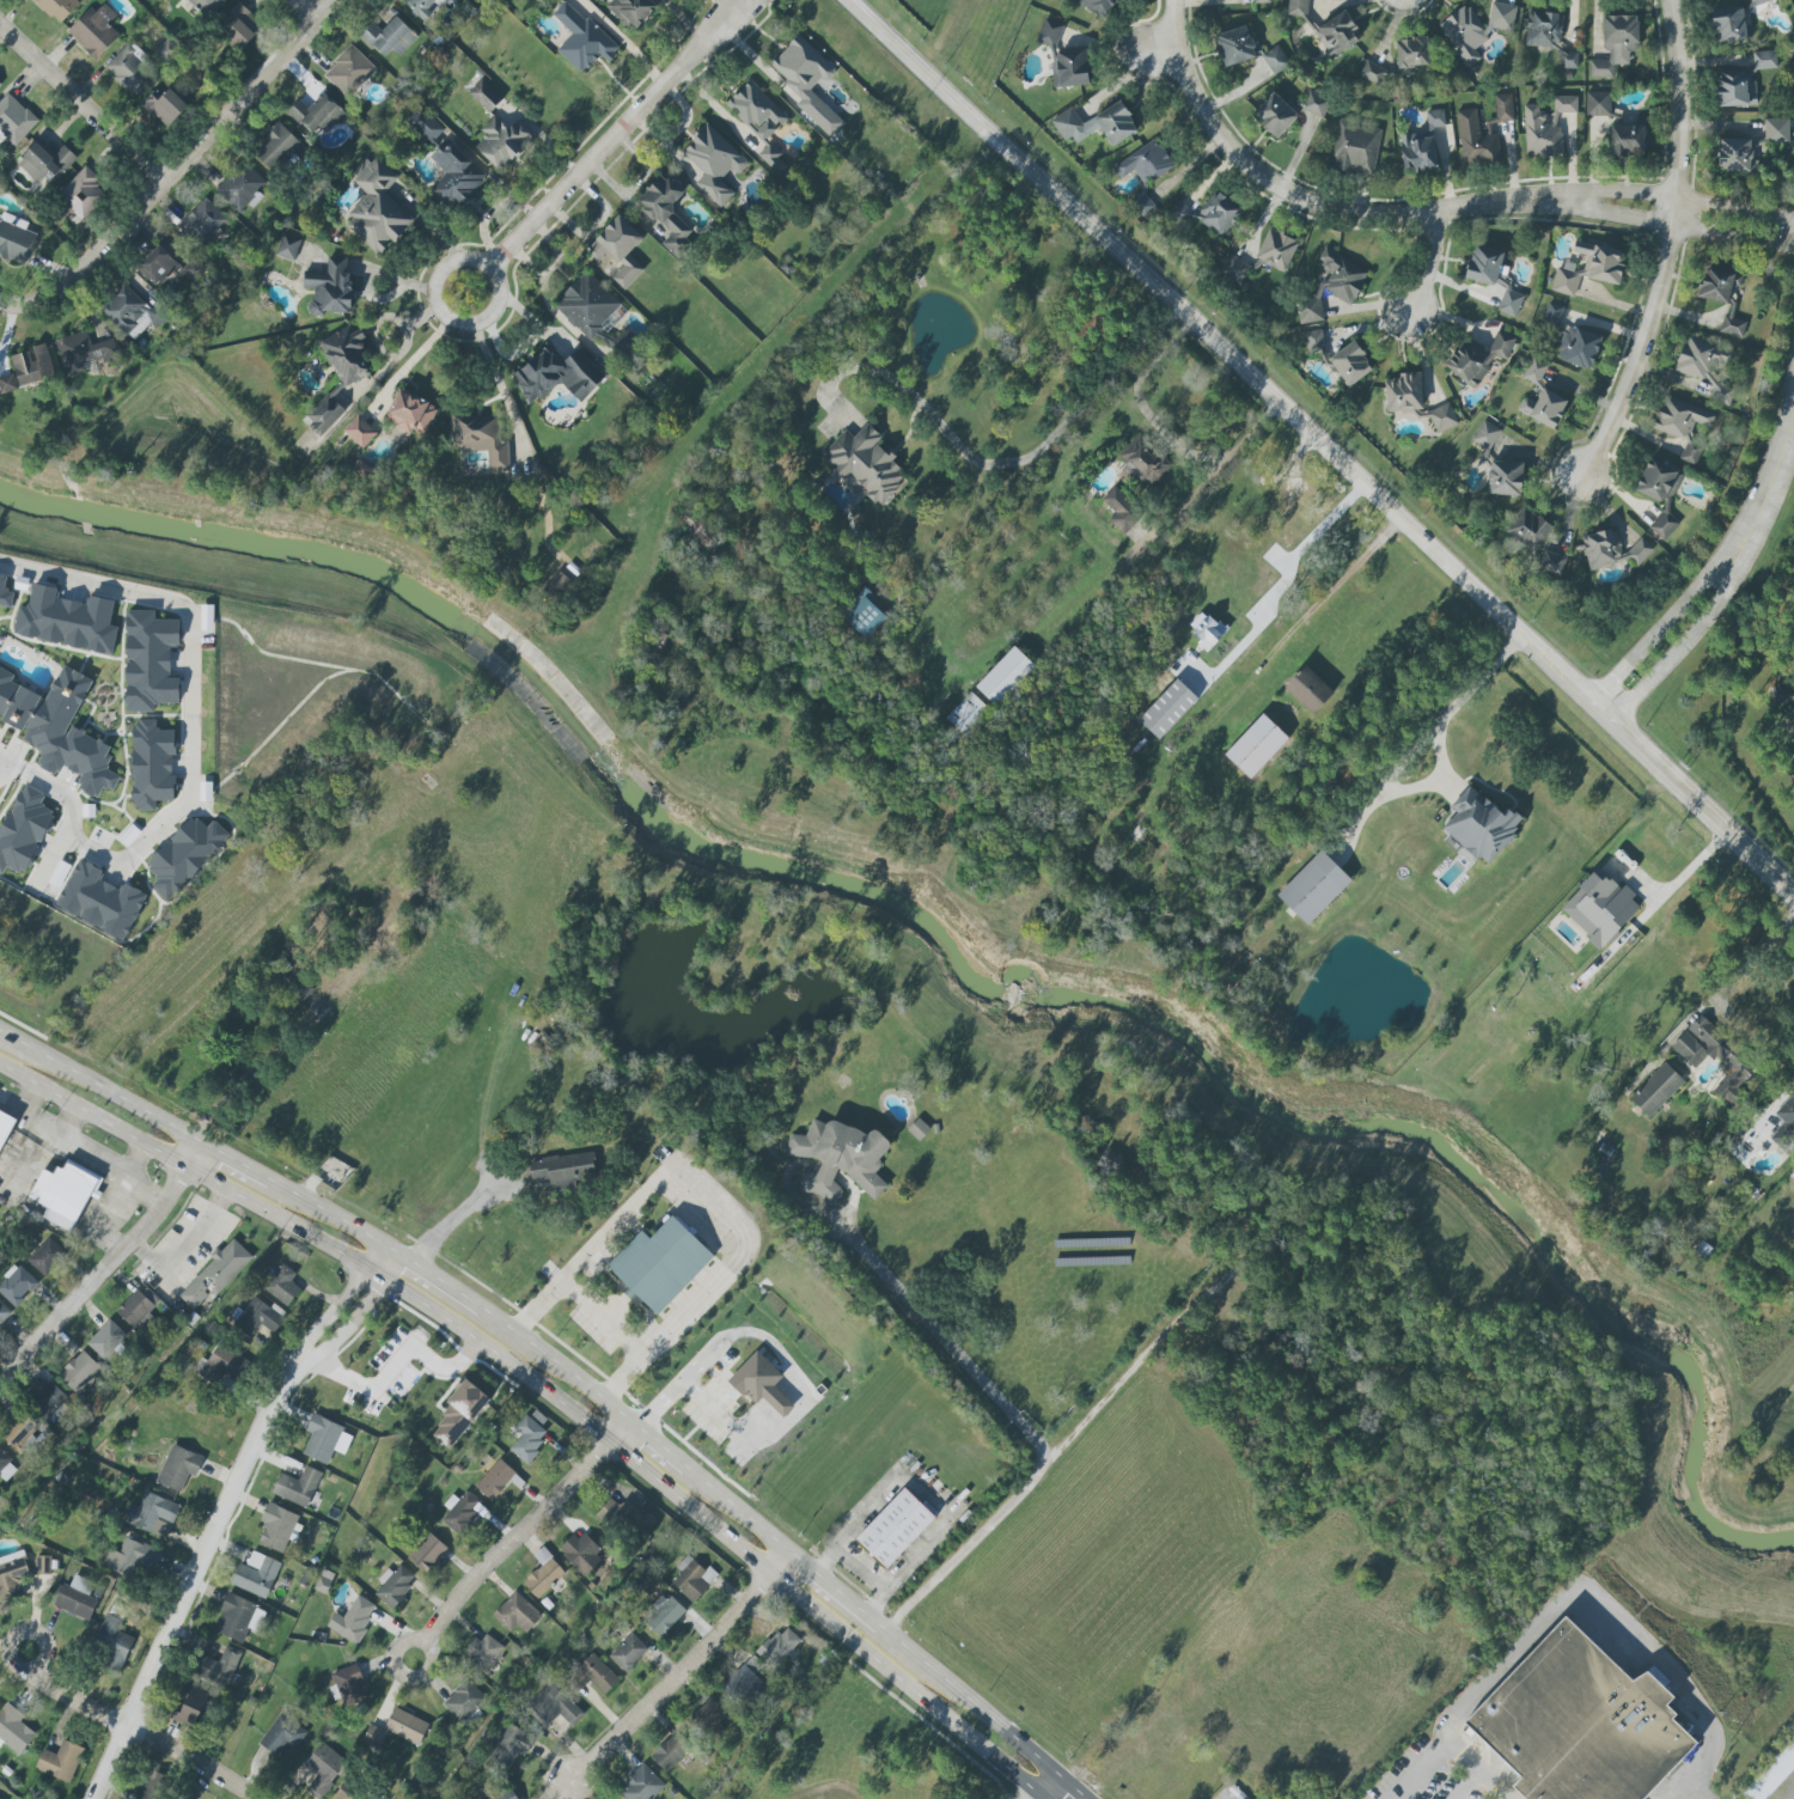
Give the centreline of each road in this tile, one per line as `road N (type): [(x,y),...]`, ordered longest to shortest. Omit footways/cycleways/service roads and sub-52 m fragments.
road 1 (tertiary): [(1793,904),(847,0)]
road 2 (primary): [(0,1065),(374,1273),(603,1435),(1038,1794)]
road 3 (residential): [(0,569),(178,612),(183,805),(132,852),(106,860),(72,844),(63,800),(0,759)]
road 4 (residential): [(93,1798),(271,1398),(390,1254)]
road 5 (residential): [(1171,0),(1173,43),(1197,100),(1222,144),(1269,182),(1338,214),(1434,218),(1582,199)]
road 6 (residential): [(1585,472),(1621,403),(1659,295),(1677,196),(1671,0)]
road 7 (residential): [(330,0),(48,299),(0,301)]
road 8 (residential): [(743,0),(470,294)]
road 9 (residential): [(1598,718),(1691,620),(1757,516),(1793,421)]
road 10 (residential): [(620,1413),(562,1493),(465,1584),(414,1659)]
road 11 (residential): [(780,1551),(679,1676),(570,1787)]
road 12 (residential): [(203,1144),(165,1207),(0,1372)]
road 13 (residential): [(25,1657),(81,1710),(169,1748),(257,1798)]
road 14 (primary): [(1057,1775),(875,1629)]
road 15 (primary): [(203,1144),(0,1034)]
road 16 (residential): [(159,184),(0,30)]
road 17 (residential): [(1582,199),(1610,218),(1793,240)]
road 18 (residential): [(1793,220),(1611,189),(1582,199)]
road 19 (primary): [(620,1413),(468,1307)]
road 20 (primary): [(390,1254),(276,1184)]
road 21 (primary): [(780,1551),(685,1470)]

